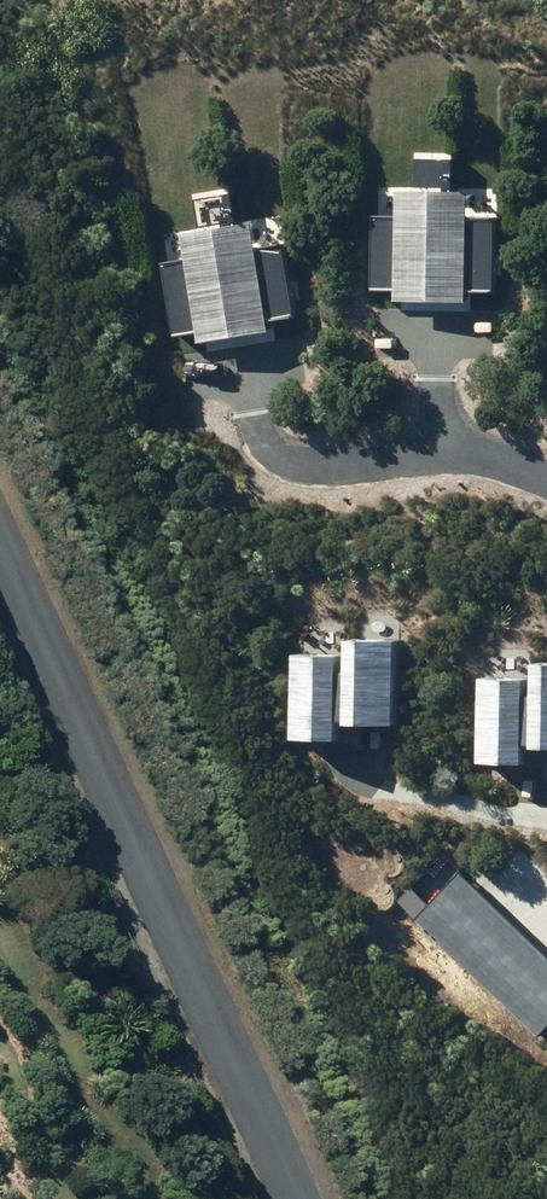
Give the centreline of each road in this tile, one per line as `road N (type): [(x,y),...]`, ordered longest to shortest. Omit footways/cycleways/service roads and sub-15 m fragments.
road 1 (residential): [(289,1198),(0,546)]
road 2 (residential): [(546,483),(501,465),(392,454),(272,456)]

